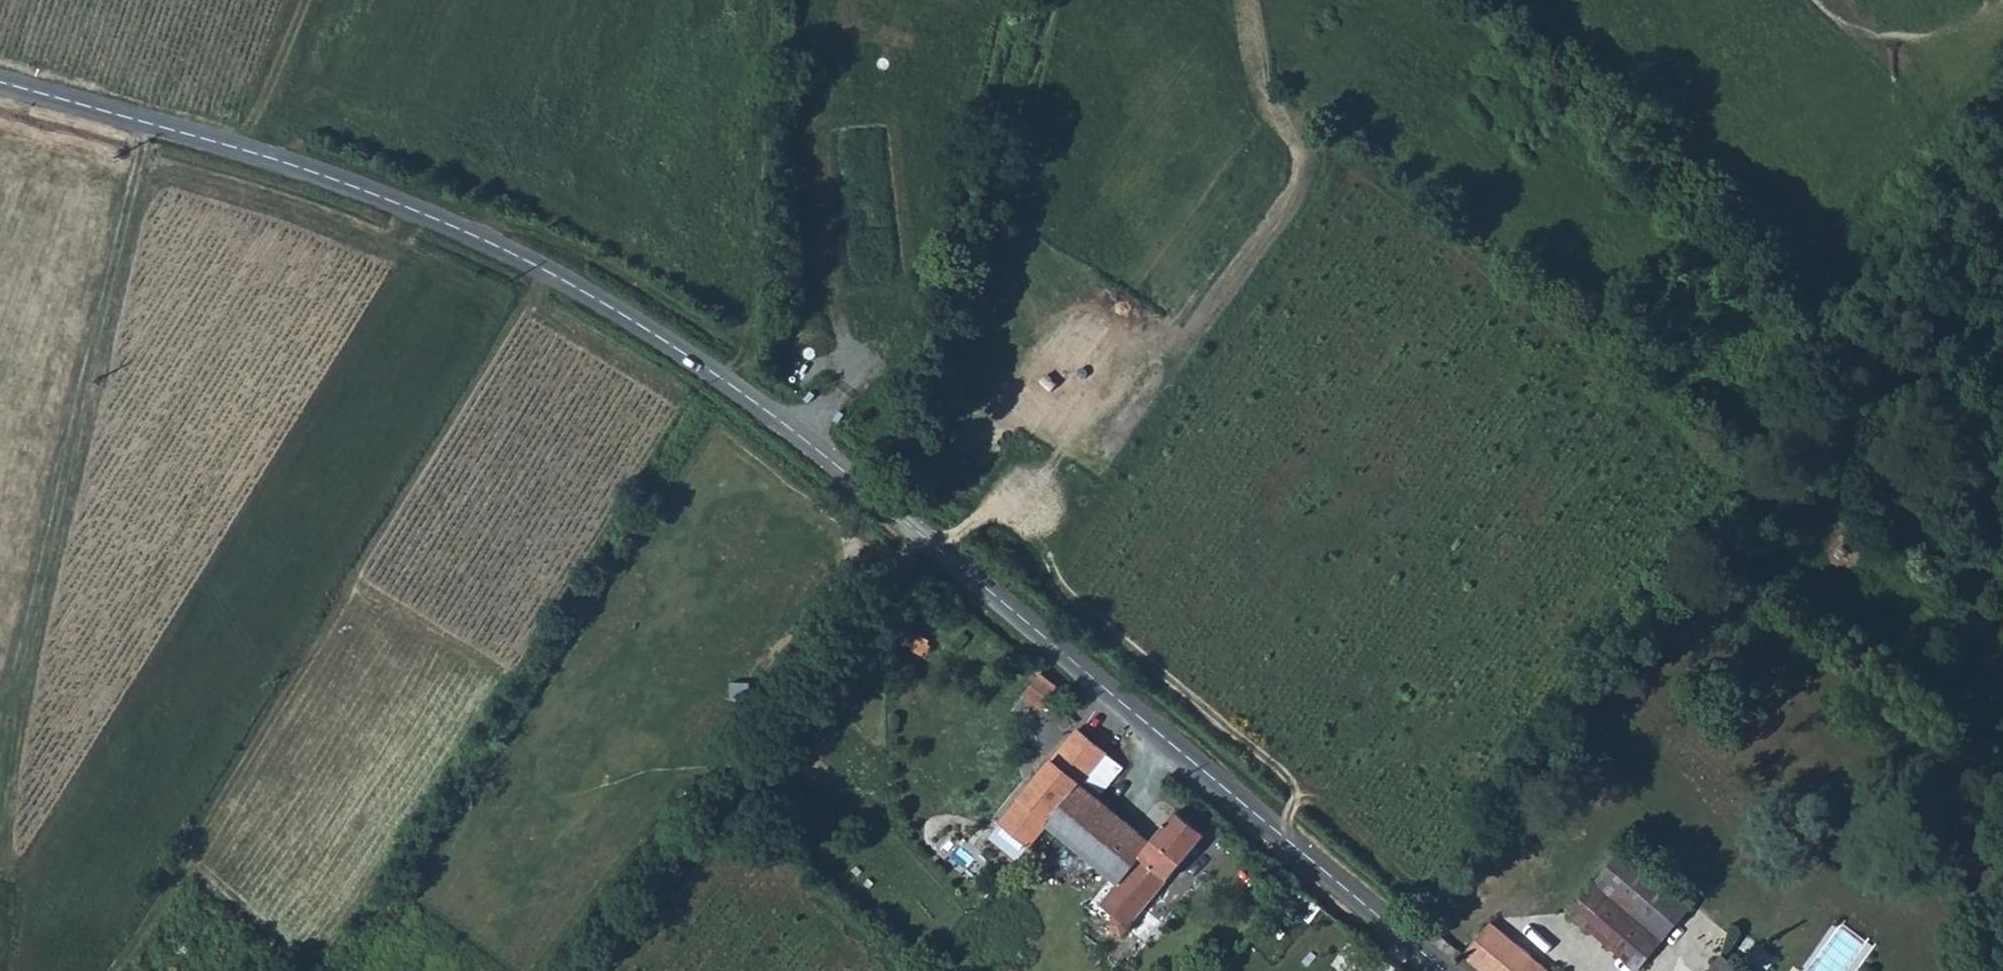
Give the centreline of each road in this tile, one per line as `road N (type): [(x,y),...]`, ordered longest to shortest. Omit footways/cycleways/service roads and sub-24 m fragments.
road 1 (tertiary): [(1448,970),(916,528),(729,384),(597,299),(464,232),(322,177),(0,81)]
road 2 (track): [(464,232),(486,220),(533,230),(699,324),(742,334),(764,288),(767,0)]

